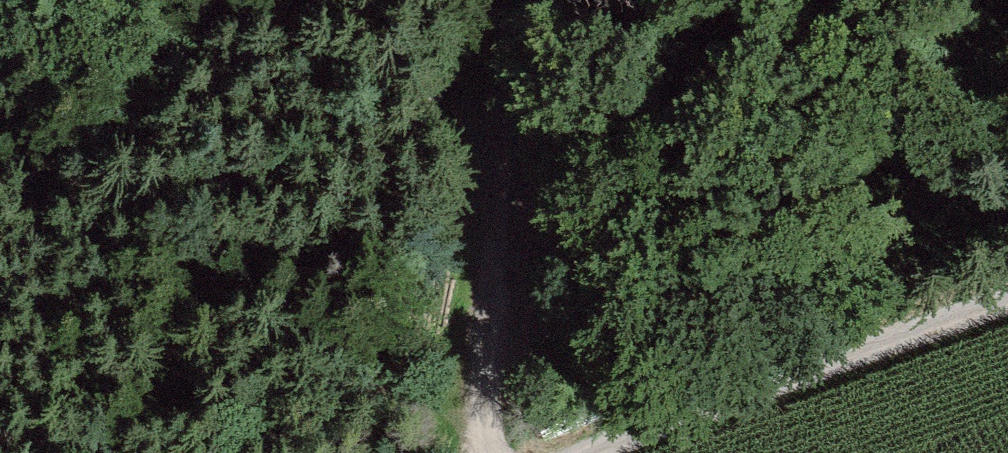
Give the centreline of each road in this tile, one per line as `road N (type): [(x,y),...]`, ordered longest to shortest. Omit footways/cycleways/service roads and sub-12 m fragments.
road 1 (track): [(486,329),(92,96),(0,27)]
road 2 (track): [(535,0),(486,329),(486,452)]
road 3 (track): [(1007,301),(581,452)]

